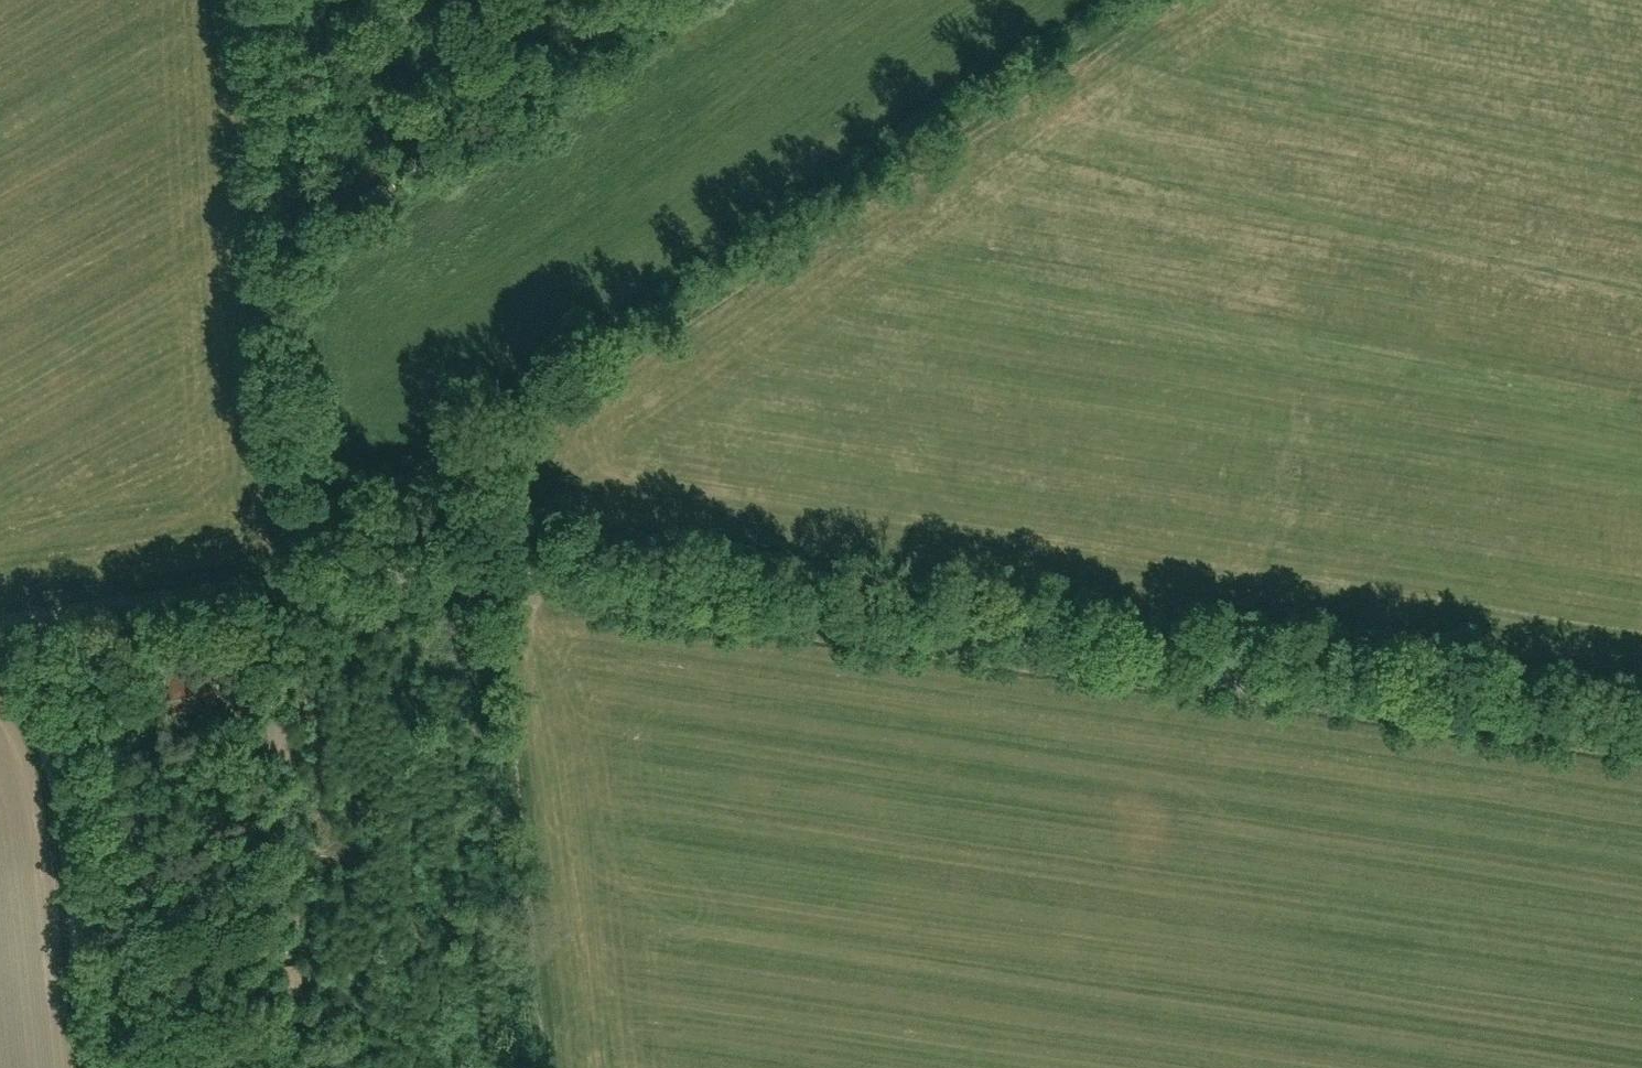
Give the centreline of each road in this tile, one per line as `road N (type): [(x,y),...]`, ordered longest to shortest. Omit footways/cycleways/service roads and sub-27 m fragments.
road 1 (unclassified): [(0,623),(288,584),(448,574),(1641,740)]
road 2 (track): [(0,671),(30,710),(77,808),(107,1067)]

